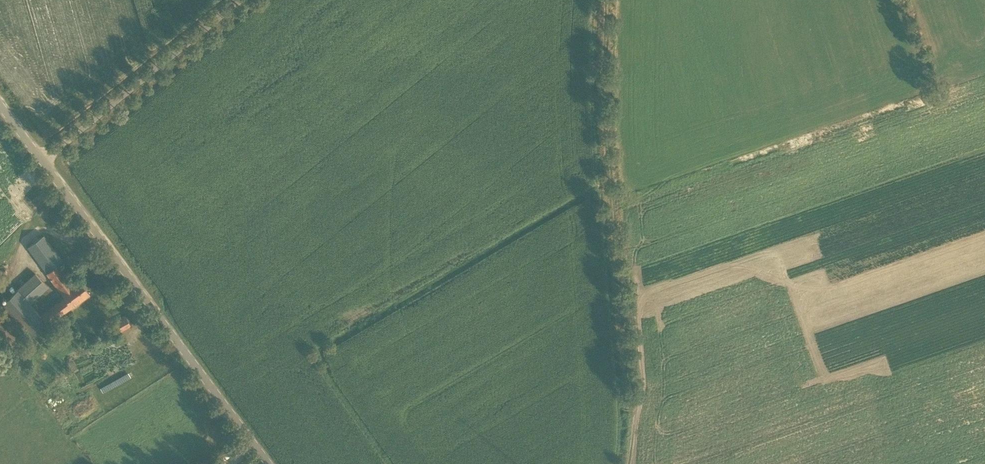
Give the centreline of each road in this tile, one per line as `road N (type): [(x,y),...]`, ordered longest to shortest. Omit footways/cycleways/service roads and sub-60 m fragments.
road 1 (track): [(606,0),(603,101),(627,424),(623,463)]
road 2 (unclassified): [(269,463),(43,160)]
road 3 (unclassified): [(43,160),(242,0)]

